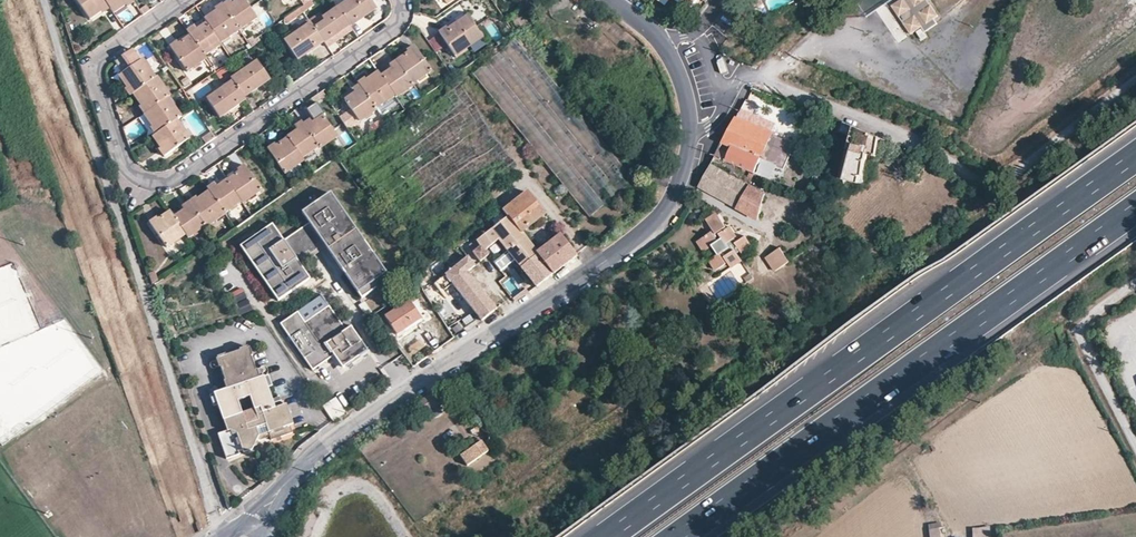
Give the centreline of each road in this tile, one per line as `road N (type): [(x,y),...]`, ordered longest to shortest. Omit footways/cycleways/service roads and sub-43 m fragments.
road 1 (residential): [(609,0),(660,41),(686,100),(685,154),(667,204),(601,264),(336,439),(273,497),(247,536)]
road 2 (motorway): [(1135,152),(608,536)]
road 3 (motorway): [(678,536),(1135,206)]
road 4 (residential): [(725,99),(740,80),(759,75),(922,138),(988,187),(1135,76)]
road 5 (residential): [(402,0),(397,24),(173,178),(127,170),(94,72)]
road 6 (residential): [(1135,280),(1078,322),(1135,437)]

